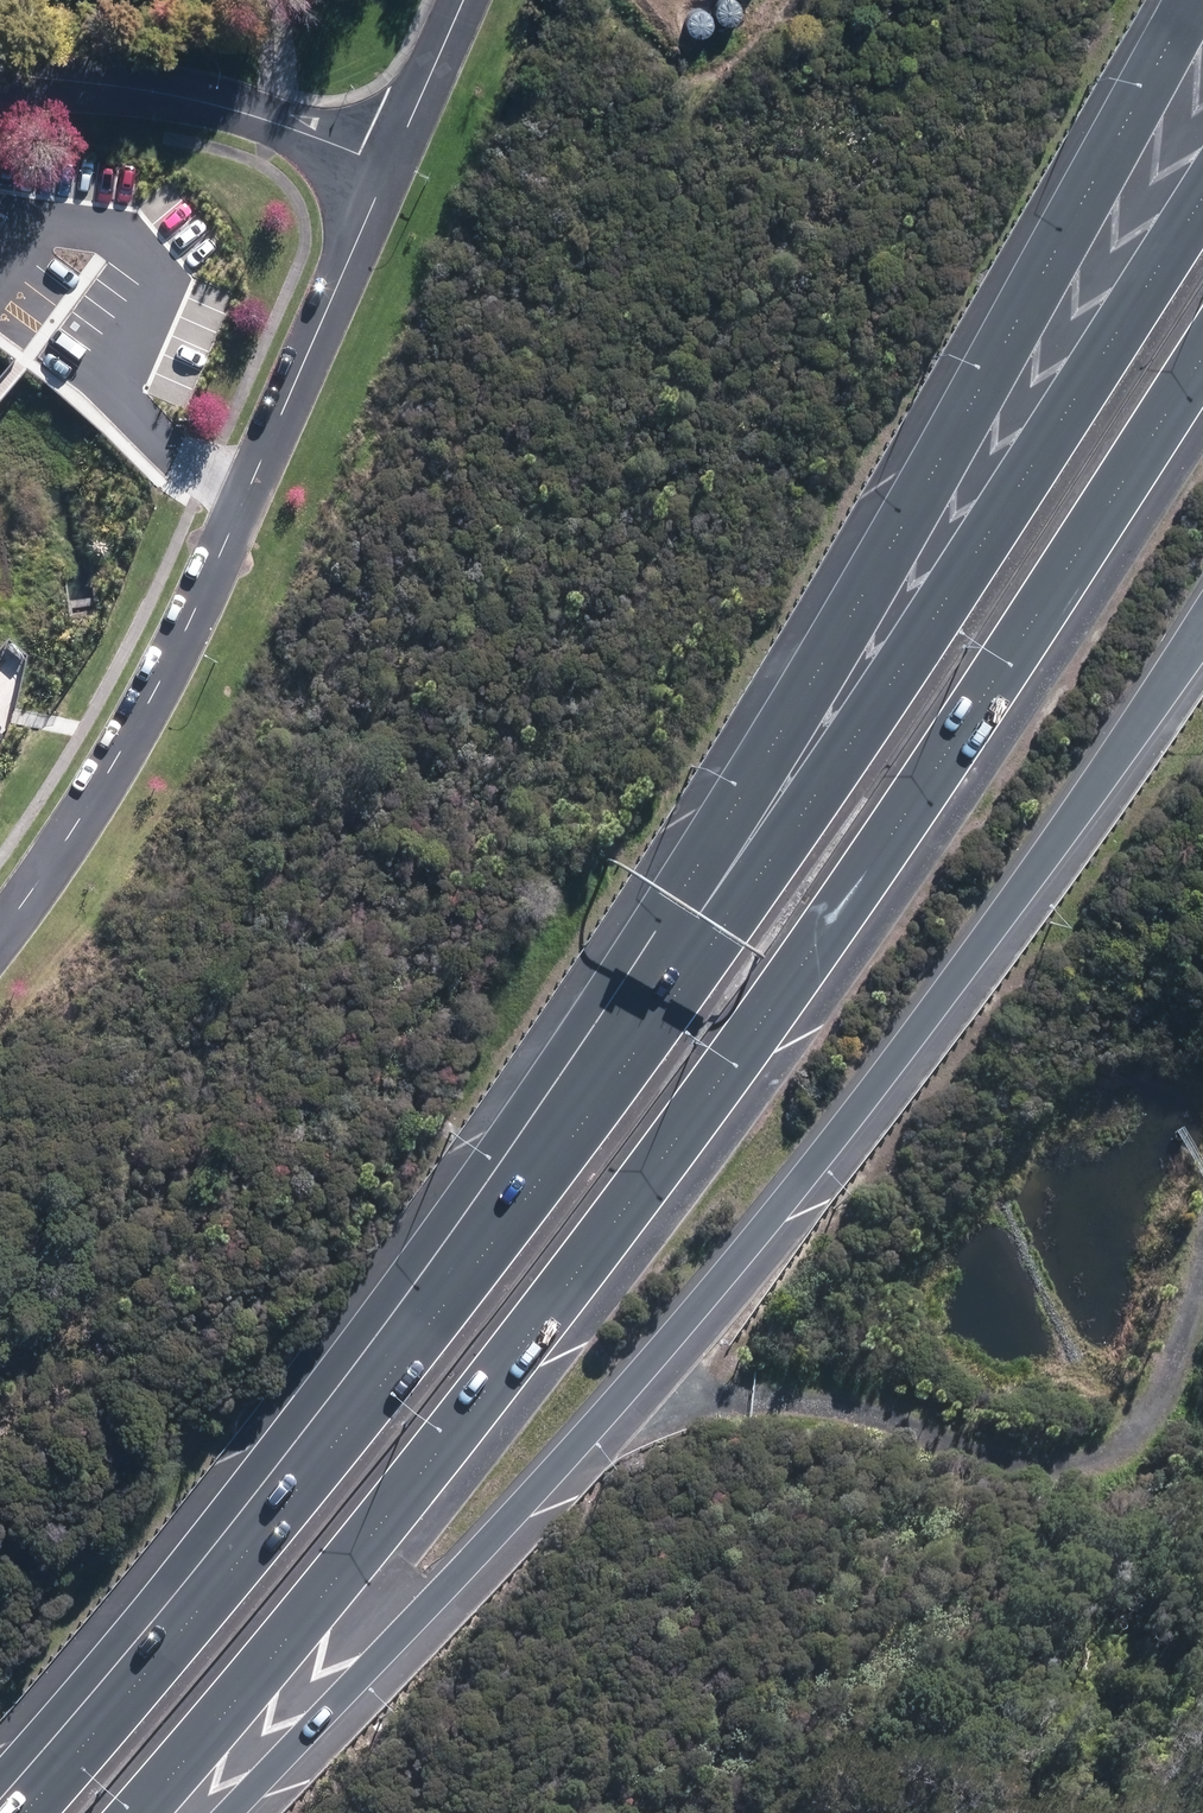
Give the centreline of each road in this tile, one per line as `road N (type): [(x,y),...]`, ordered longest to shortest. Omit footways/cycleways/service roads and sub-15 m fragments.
road 1 (motorway): [(1202,351),(889,845),(678,1136),(127,1812)]
road 2 (motorway): [(1202,632),(999,923),(757,1239),(224,1812)]
road 3 (motorway): [(542,1176),(660,930),(940,456),(1193,0)]
road 4 (motorway): [(542,1176),(734,911),(1202,193)]
road 5 (residential): [(0,930),(119,758),(388,169)]
road 6 (motorway): [(22,1812),(356,1416),(542,1176)]
road 7 (track): [(605,1407),(755,1398),(853,1430),(1000,1458),(1091,1464),(1160,1417),(1172,1334),(1202,1249)]
road 8 (residential): [(0,74),(158,86),(388,169)]
road 9 (residential): [(388,169),(466,0)]

